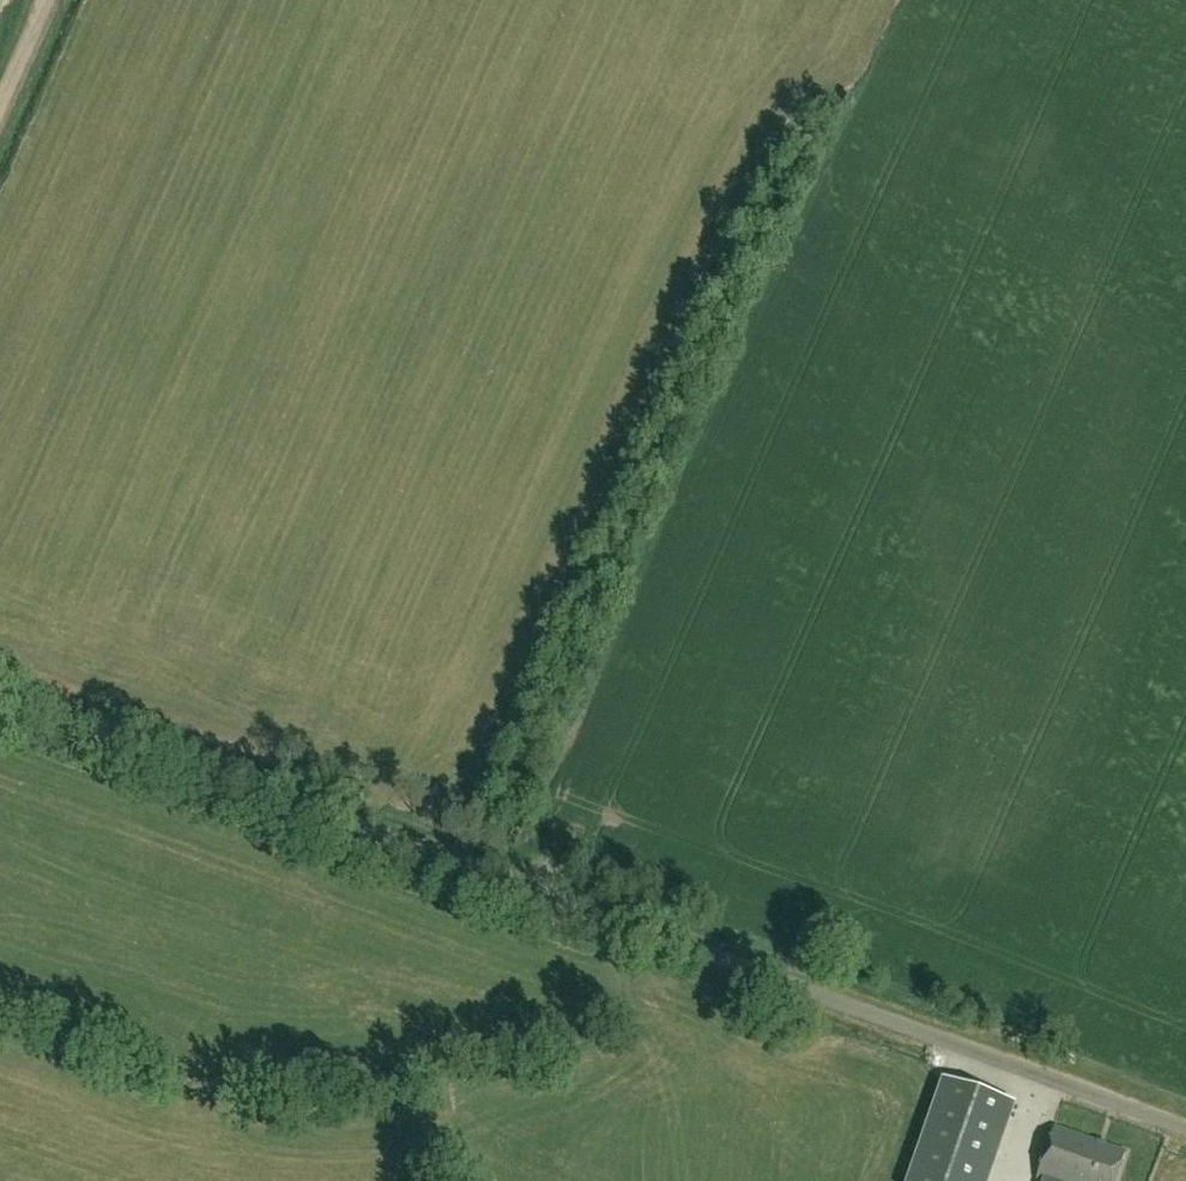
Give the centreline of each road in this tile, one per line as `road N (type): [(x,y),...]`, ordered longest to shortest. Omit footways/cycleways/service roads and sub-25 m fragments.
road 1 (unclassified): [(1185,1129),(0,695)]

